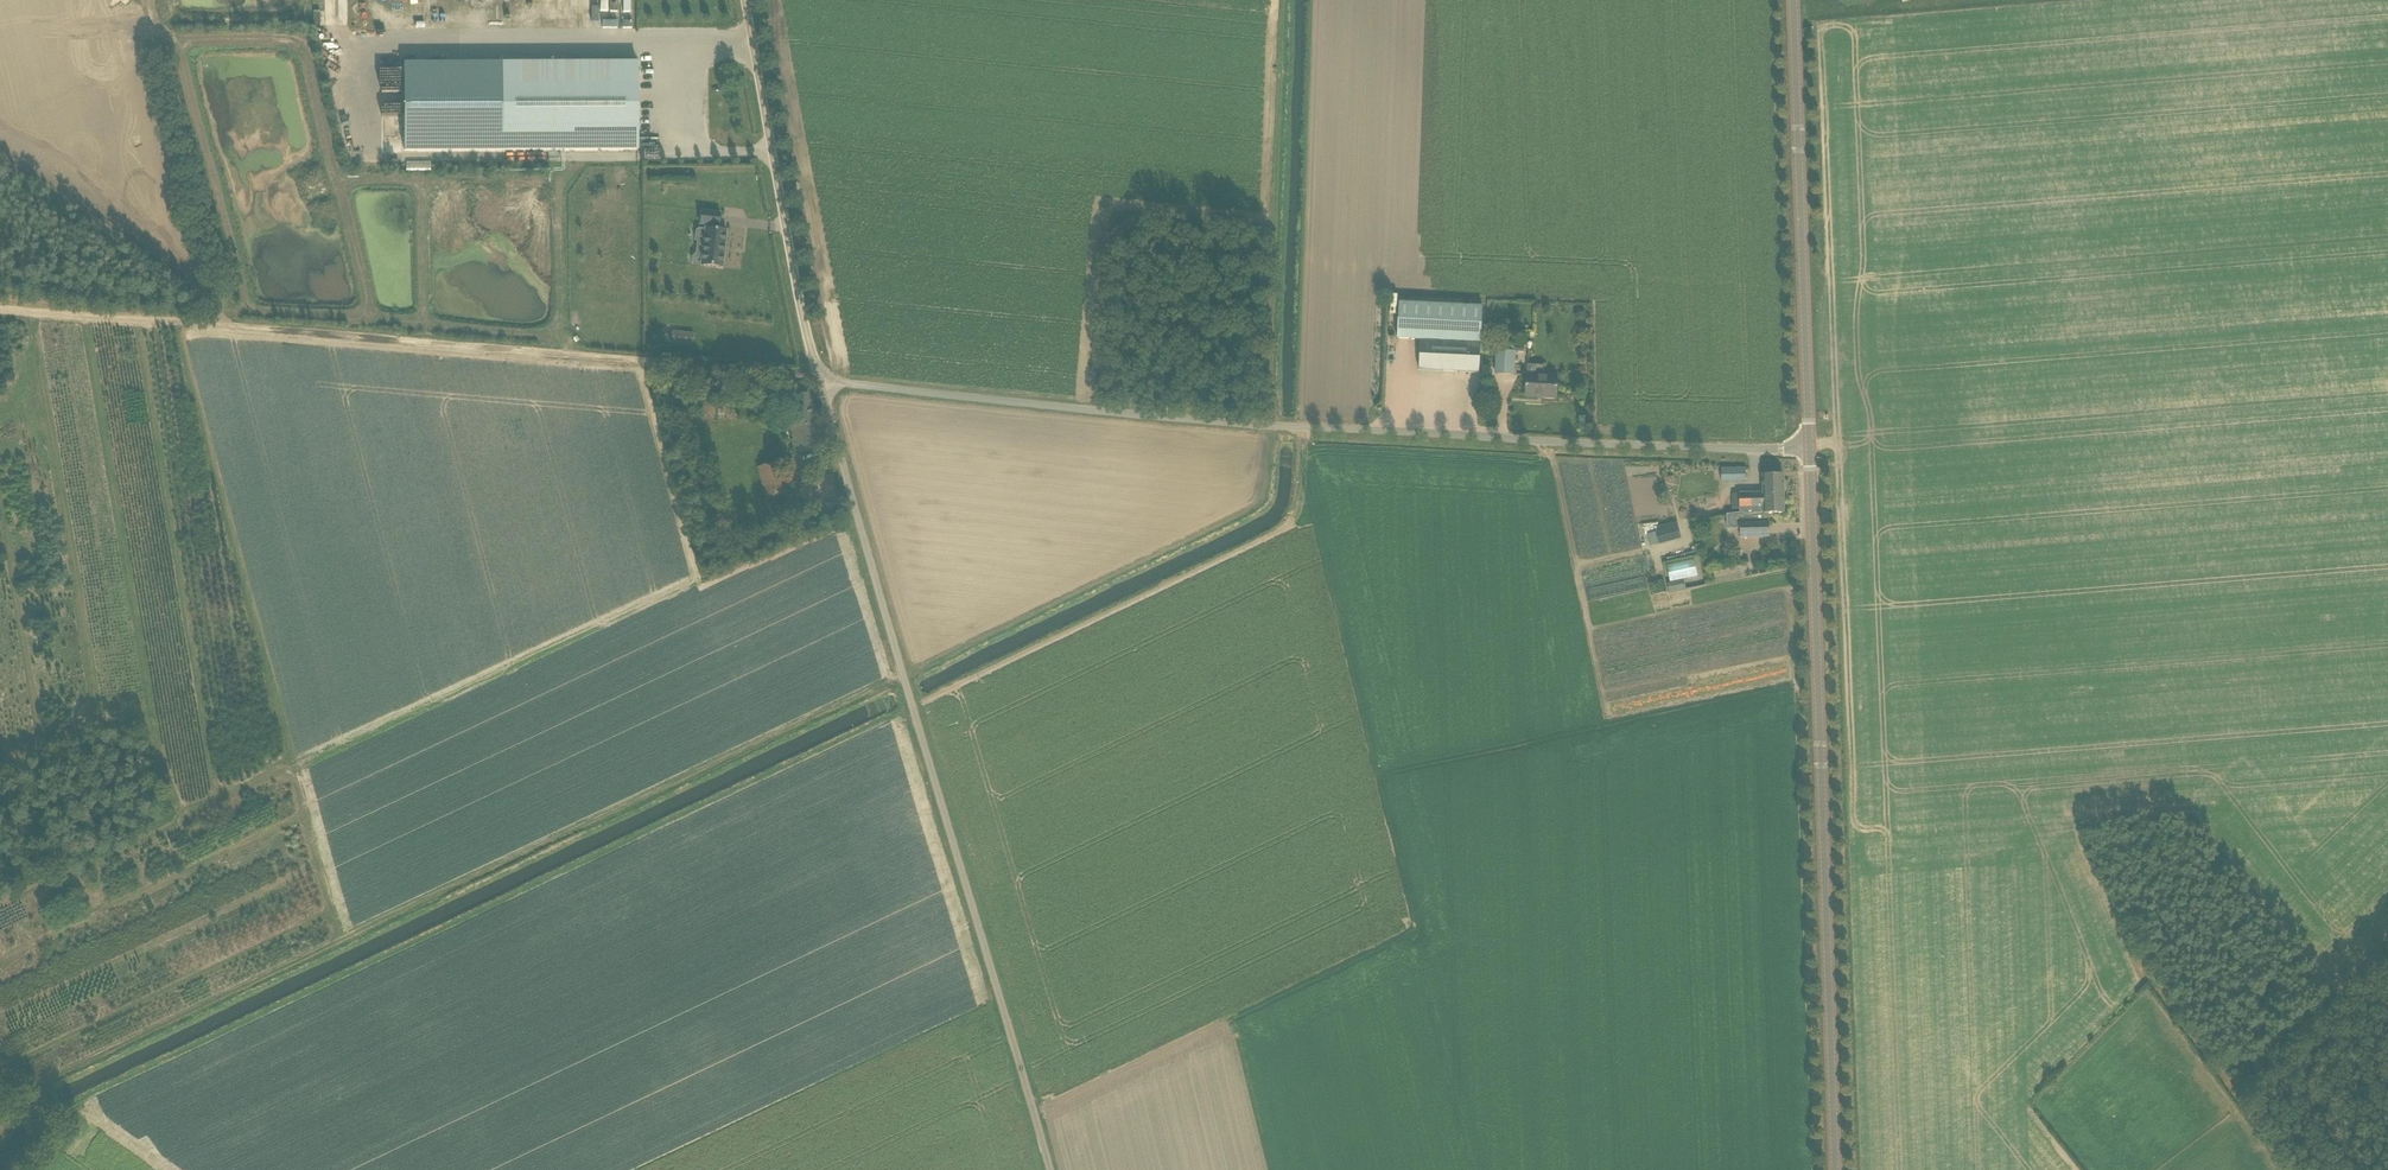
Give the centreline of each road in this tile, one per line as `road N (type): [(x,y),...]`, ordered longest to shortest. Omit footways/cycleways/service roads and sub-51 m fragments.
road 1 (unclassified): [(1810,450),(1237,423),(817,381)]
road 2 (track): [(904,676),(49,1084),(39,1101)]
road 3 (unclassified): [(1050,1169),(817,381)]
road 4 (track): [(0,302),(817,381)]
road 5 (tertiary): [(1836,1169),(1810,450)]
road 6 (tertiary): [(1810,450),(1794,0)]
road 7 (track): [(1284,0),(1272,425)]
road 8 (unclassified): [(817,381),(745,0)]
road 9 (track): [(150,0),(235,325)]
road 10 (track): [(0,1079),(58,1117),(15,1169)]

